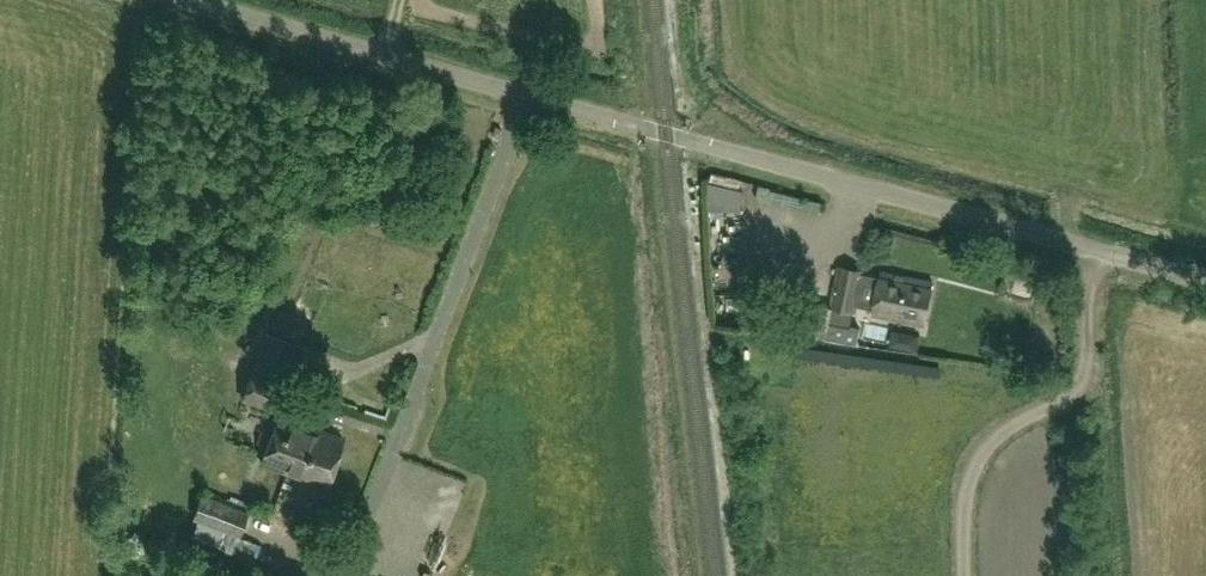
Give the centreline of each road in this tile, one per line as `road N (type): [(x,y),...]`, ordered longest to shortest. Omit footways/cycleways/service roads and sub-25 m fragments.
road 1 (unclassified): [(1205,280),(197,0)]
road 2 (track): [(529,93),(353,575)]
road 3 (track): [(1091,248),(1093,390),(1002,427),(976,460),(963,485),(965,575)]

